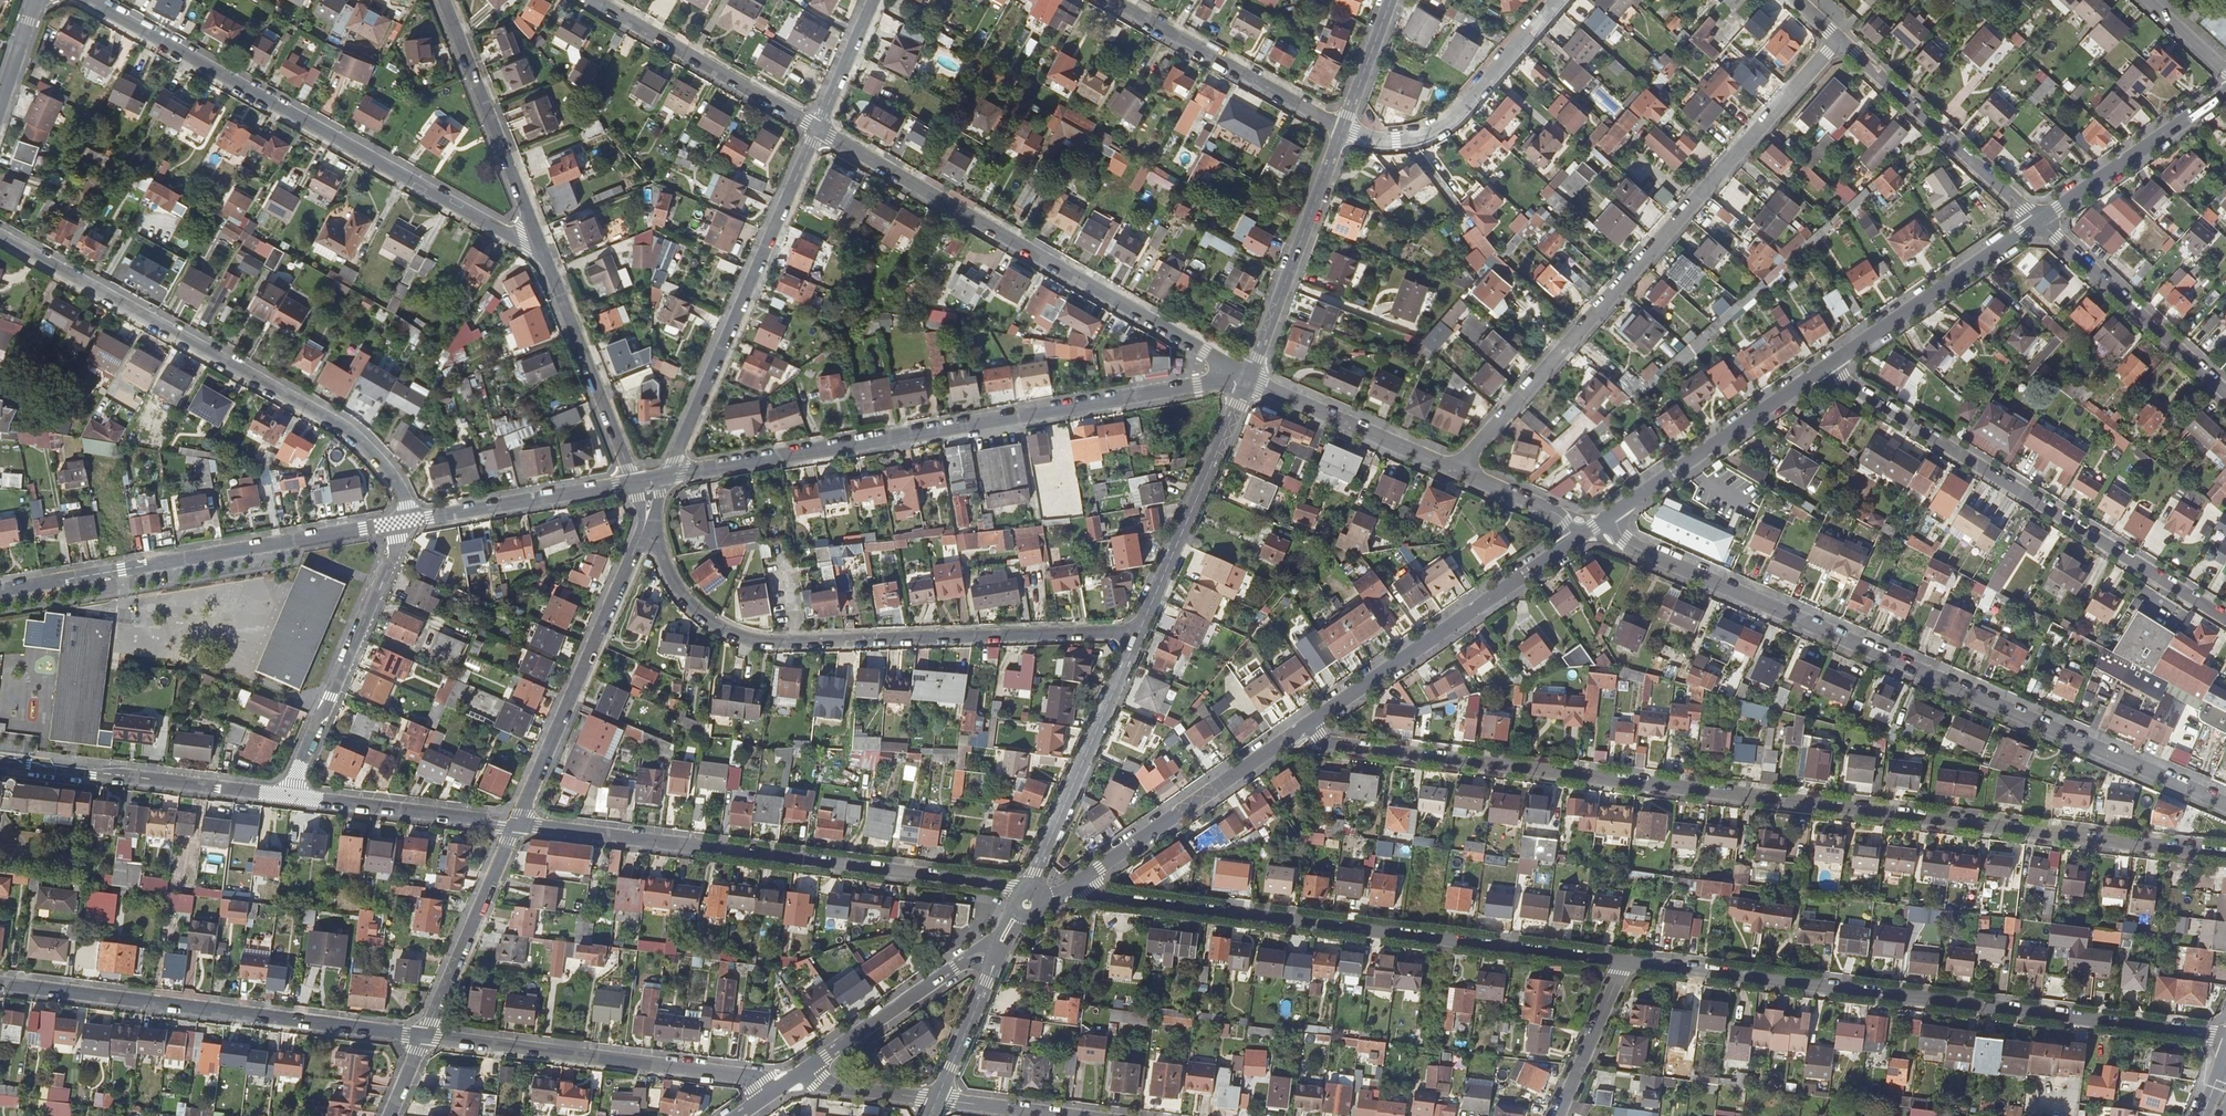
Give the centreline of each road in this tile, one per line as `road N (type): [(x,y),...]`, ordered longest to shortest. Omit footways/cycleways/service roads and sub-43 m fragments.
road 1 (residential): [(1309,722),(1327,744),(1343,747),(2225,856)]
road 2 (residential): [(1608,517),(1625,542),(2225,805)]
road 3 (residential): [(2225,1039),(1622,963)]
road 4 (residential): [(668,476),(1249,378)]
road 5 (residential): [(1839,39),(1452,471)]
road 6 (residential): [(1622,963),(1105,897),(1085,878)]
road 7 (residential): [(643,533),(687,601),(716,625),(757,640),(1139,634)]
road 8 (residential): [(86,0),(522,242),(541,245)]
road 9 (residential): [(405,521),(402,493),(363,441),(0,235)]
road 10 (residential): [(516,822),(1015,892)]
road 11 (residential): [(1249,378),(817,130)]
road 12 (residential): [(2225,619),(1823,370)]
road 13 (residential): [(0,983),(422,1036)]
road 14 (residential): [(0,590),(405,521)]
road 15 (residential): [(668,476),(817,130)]
road 16 (residential): [(422,1036),(783,1086)]
road 17 (residential): [(1309,722),(1577,538)]
road 18 (residential): [(516,822),(643,533)]
road 19 (residential): [(405,521),(291,796)]
road 20 (residential): [(0,761),(291,796)]
road 21 (residential): [(1139,634),(1249,378)]
road 22 (residential): [(1342,128),(1376,141),(1412,141),(1451,121),(1556,0)]
road 23 (residential): [(1031,887),(1139,634)]
road 24 (residential): [(1085,878),(1309,722)]
road 25 (residential): [(1839,39),(2039,221)]
road 26 (residential): [(1249,378),(1342,128)]
road 27 (residential): [(1111,0),(1342,128)]
road 28 (residential): [(444,0),(541,245)]
road 29 (residential): [(1823,370),(2039,221)]
road 30 (residential): [(1608,517),(1823,370)]
road 31 (residential): [(593,0),(817,130)]
road 32 (residential): [(541,245),(633,482)]
road 33 (residential): [(2039,221),(2225,394)]
road 34 (residential): [(991,956),(955,966),(783,1086)]
road 35 (residential): [(422,1036),(516,822)]
road 36 (residential): [(405,521),(633,482)]
road 37 (residential): [(291,796),(516,822)]
road 38 (residential): [(2039,221),(2225,92)]
road 39 (residential): [(1249,378),(1452,471)]
road 40 (residential): [(1554,1115),(1622,963)]
road 41 (residential): [(783,1086),(818,1082),(937,1099)]
road 42 (residential): [(1452,471),(1566,521),(1577,538)]
road 43 (residential): [(817,130),(873,0)]
road 44 (residential): [(1342,128),(1391,0)]
road 45 (residential): [(937,1099),(1071,1115)]
road 46 (residential): [(937,1099),(987,982)]

